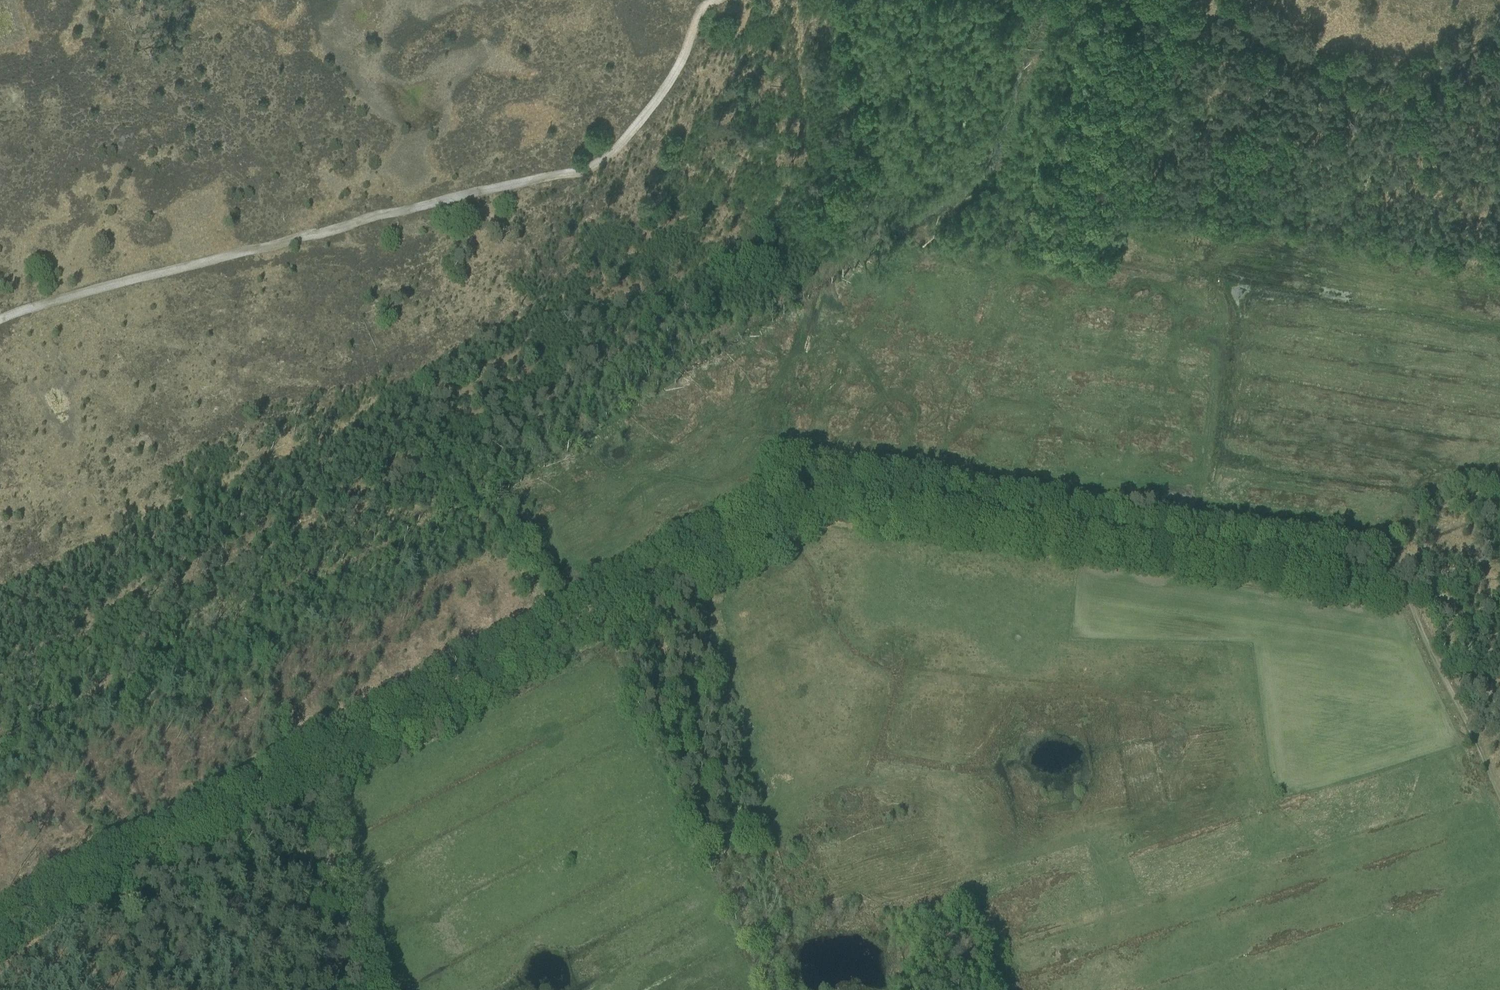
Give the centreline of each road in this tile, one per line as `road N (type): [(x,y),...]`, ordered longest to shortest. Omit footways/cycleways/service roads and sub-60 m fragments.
road 1 (track): [(0,935),(727,541),(808,500),(836,495),(1391,579),(1412,605),(1450,700)]
road 2 (track): [(361,989),(299,776)]
road 3 (track): [(1450,700),(1499,811)]

